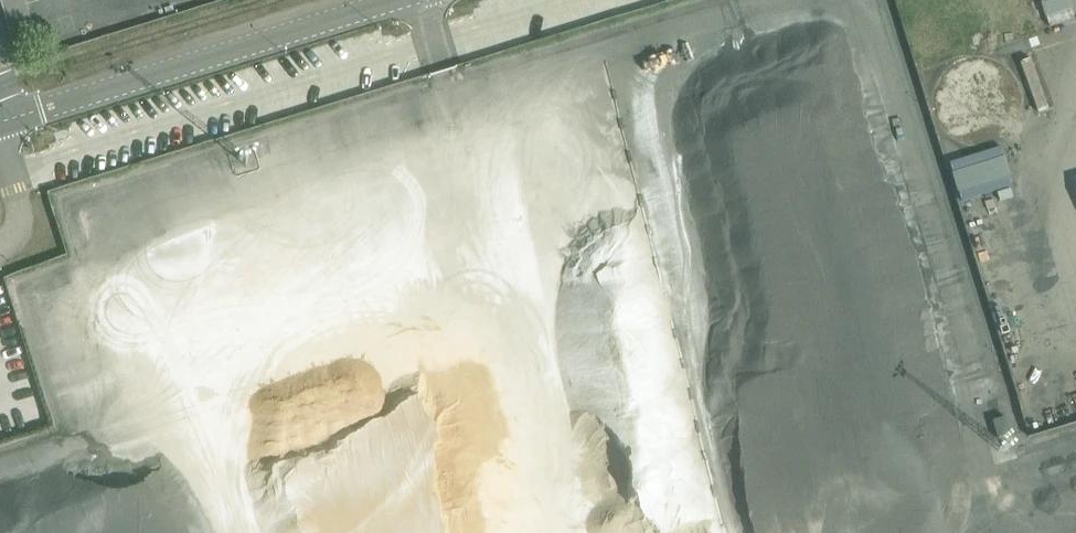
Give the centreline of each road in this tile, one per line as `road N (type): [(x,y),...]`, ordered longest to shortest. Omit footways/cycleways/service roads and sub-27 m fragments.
road 1 (unclassified): [(399,0),(0,123)]

